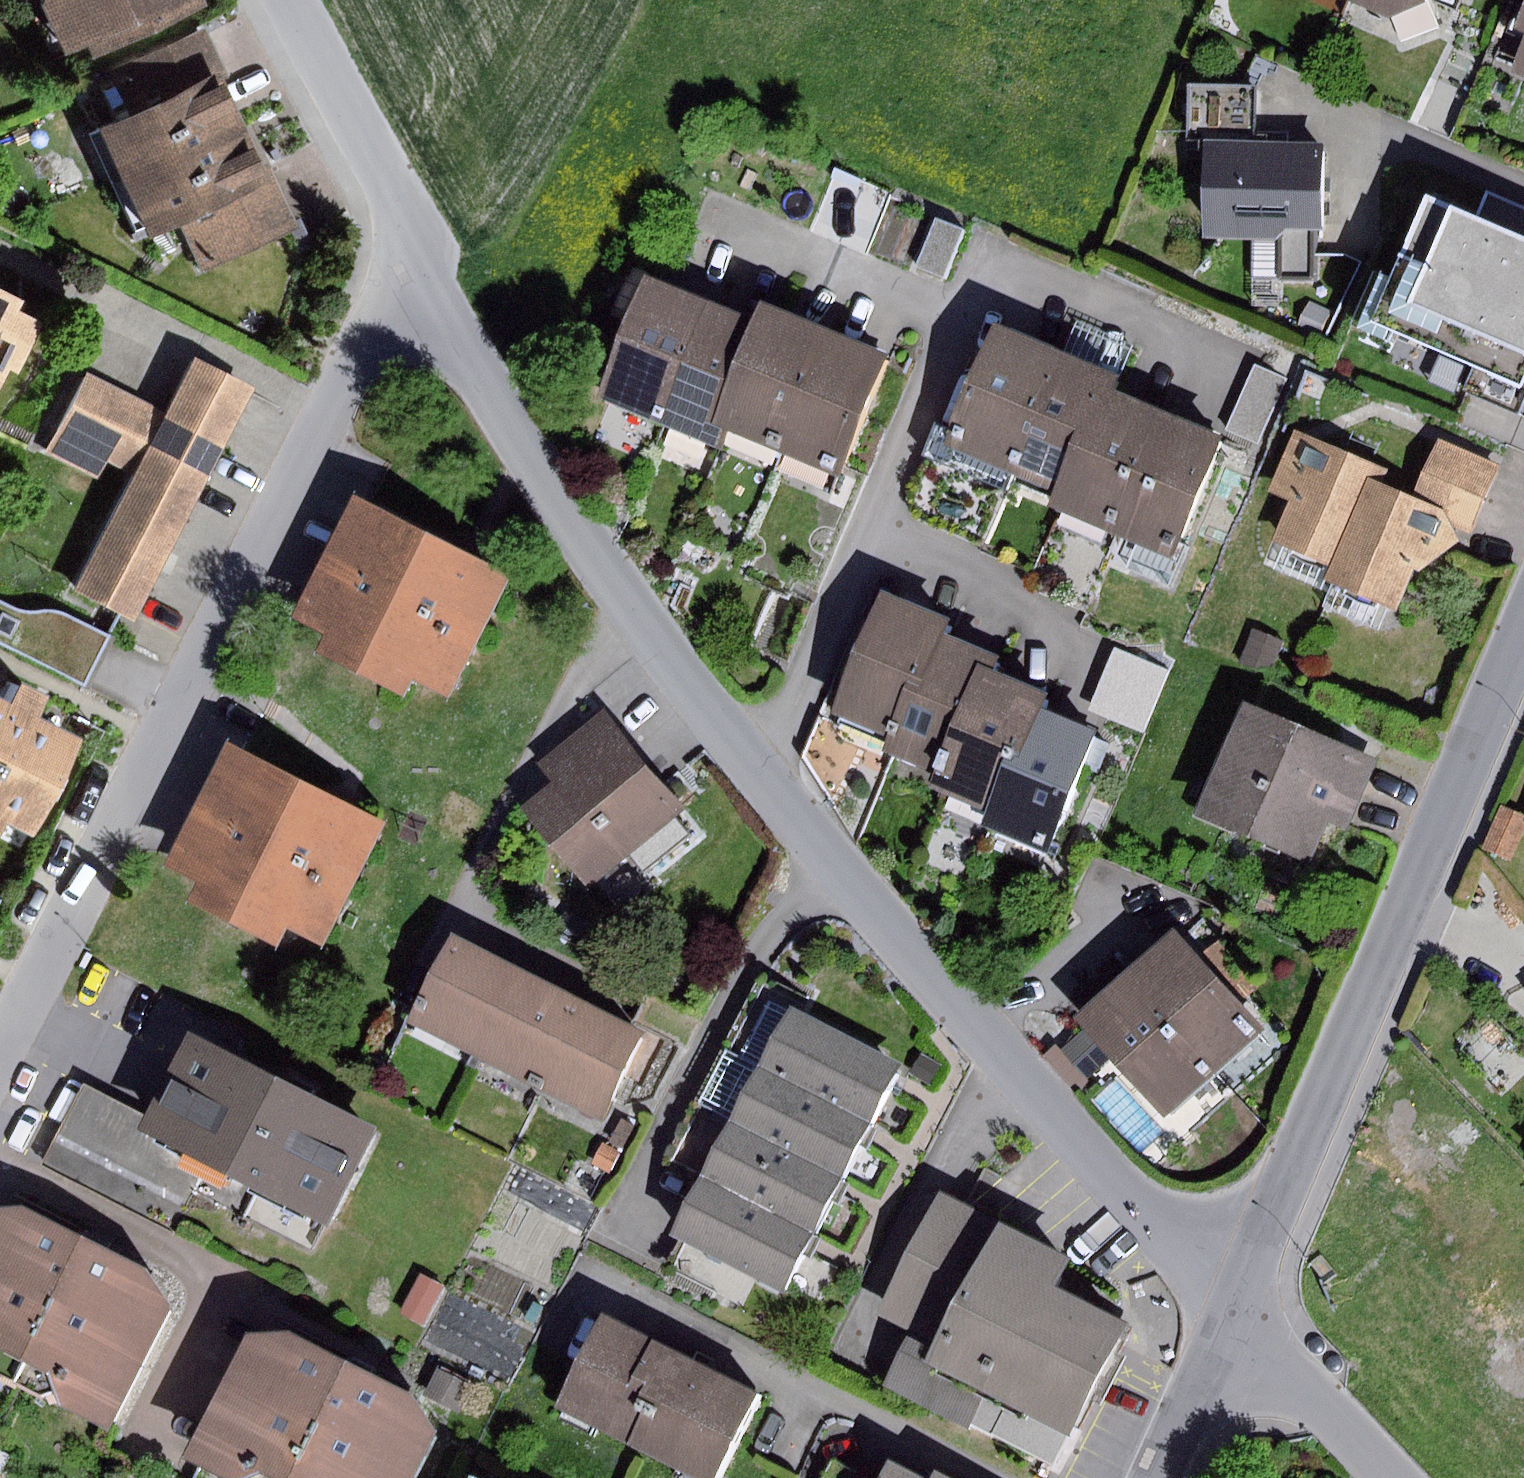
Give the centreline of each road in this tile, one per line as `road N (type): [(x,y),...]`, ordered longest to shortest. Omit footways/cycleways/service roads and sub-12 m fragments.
road 1 (residential): [(1234,1324),(805,818),(620,581),(523,452),(412,257)]
road 2 (residential): [(0,1071),(412,257)]
road 3 (residential): [(1234,1324),(1523,645)]
road 4 (residential): [(412,257),(285,0)]
road 5 (residential): [(1382,1477),(1234,1324)]
road 6 (residential): [(1157,1477),(1234,1324)]

